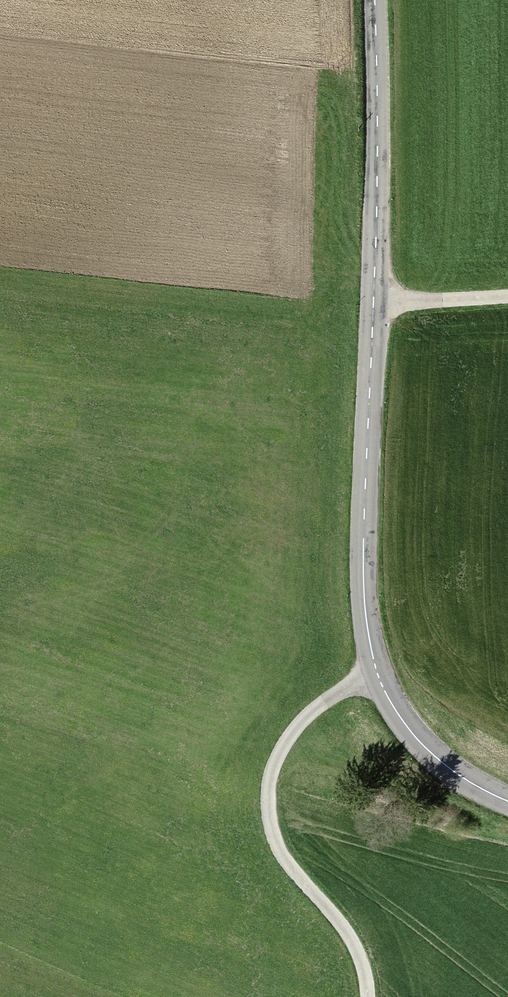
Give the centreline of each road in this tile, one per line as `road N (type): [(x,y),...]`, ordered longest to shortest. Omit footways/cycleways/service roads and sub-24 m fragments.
road 1 (tertiary): [(378,682),(360,584),(374,298),(376,0)]
road 2 (unclassified): [(378,682),(315,704),(285,739),(267,821),(283,861),(330,910),(356,954),(366,996)]
road 3 (tertiary): [(507,802),(442,761),(378,682)]
road 4 (track): [(374,298),(507,294)]

